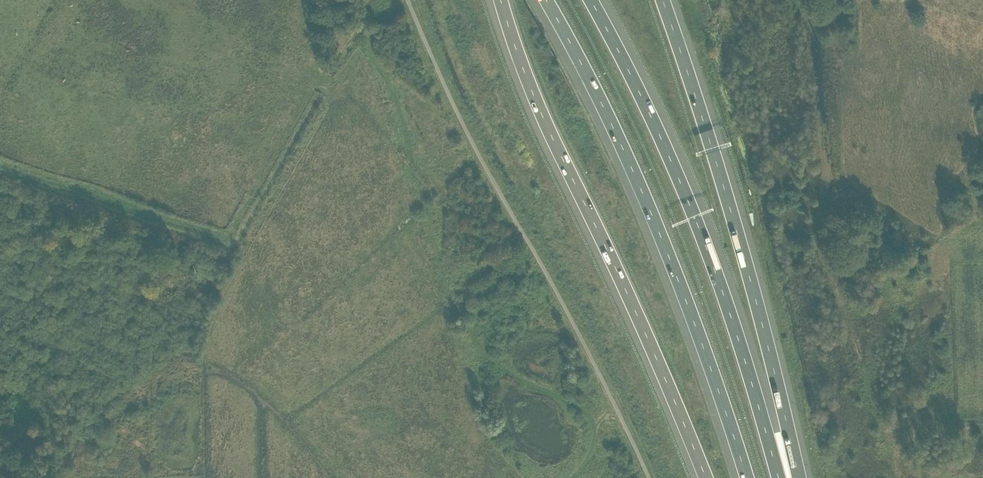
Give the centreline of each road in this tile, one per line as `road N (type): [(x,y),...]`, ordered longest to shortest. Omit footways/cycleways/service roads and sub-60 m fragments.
road 1 (track): [(569,477),(589,447),(591,422),(580,407),(498,366),(440,284),(423,226),(426,147),(371,50),(369,33),(404,0)]
road 2 (motorway): [(499,0),(533,98),(706,477)]
road 3 (motorway): [(546,0),(649,205),(748,477)]
road 4 (motorway): [(778,477),(709,249),(590,0)]
road 5 (motorway): [(794,477),(740,238),(663,0)]
road 6 (track): [(798,0),(811,30),(821,106),(819,253),(901,477)]

